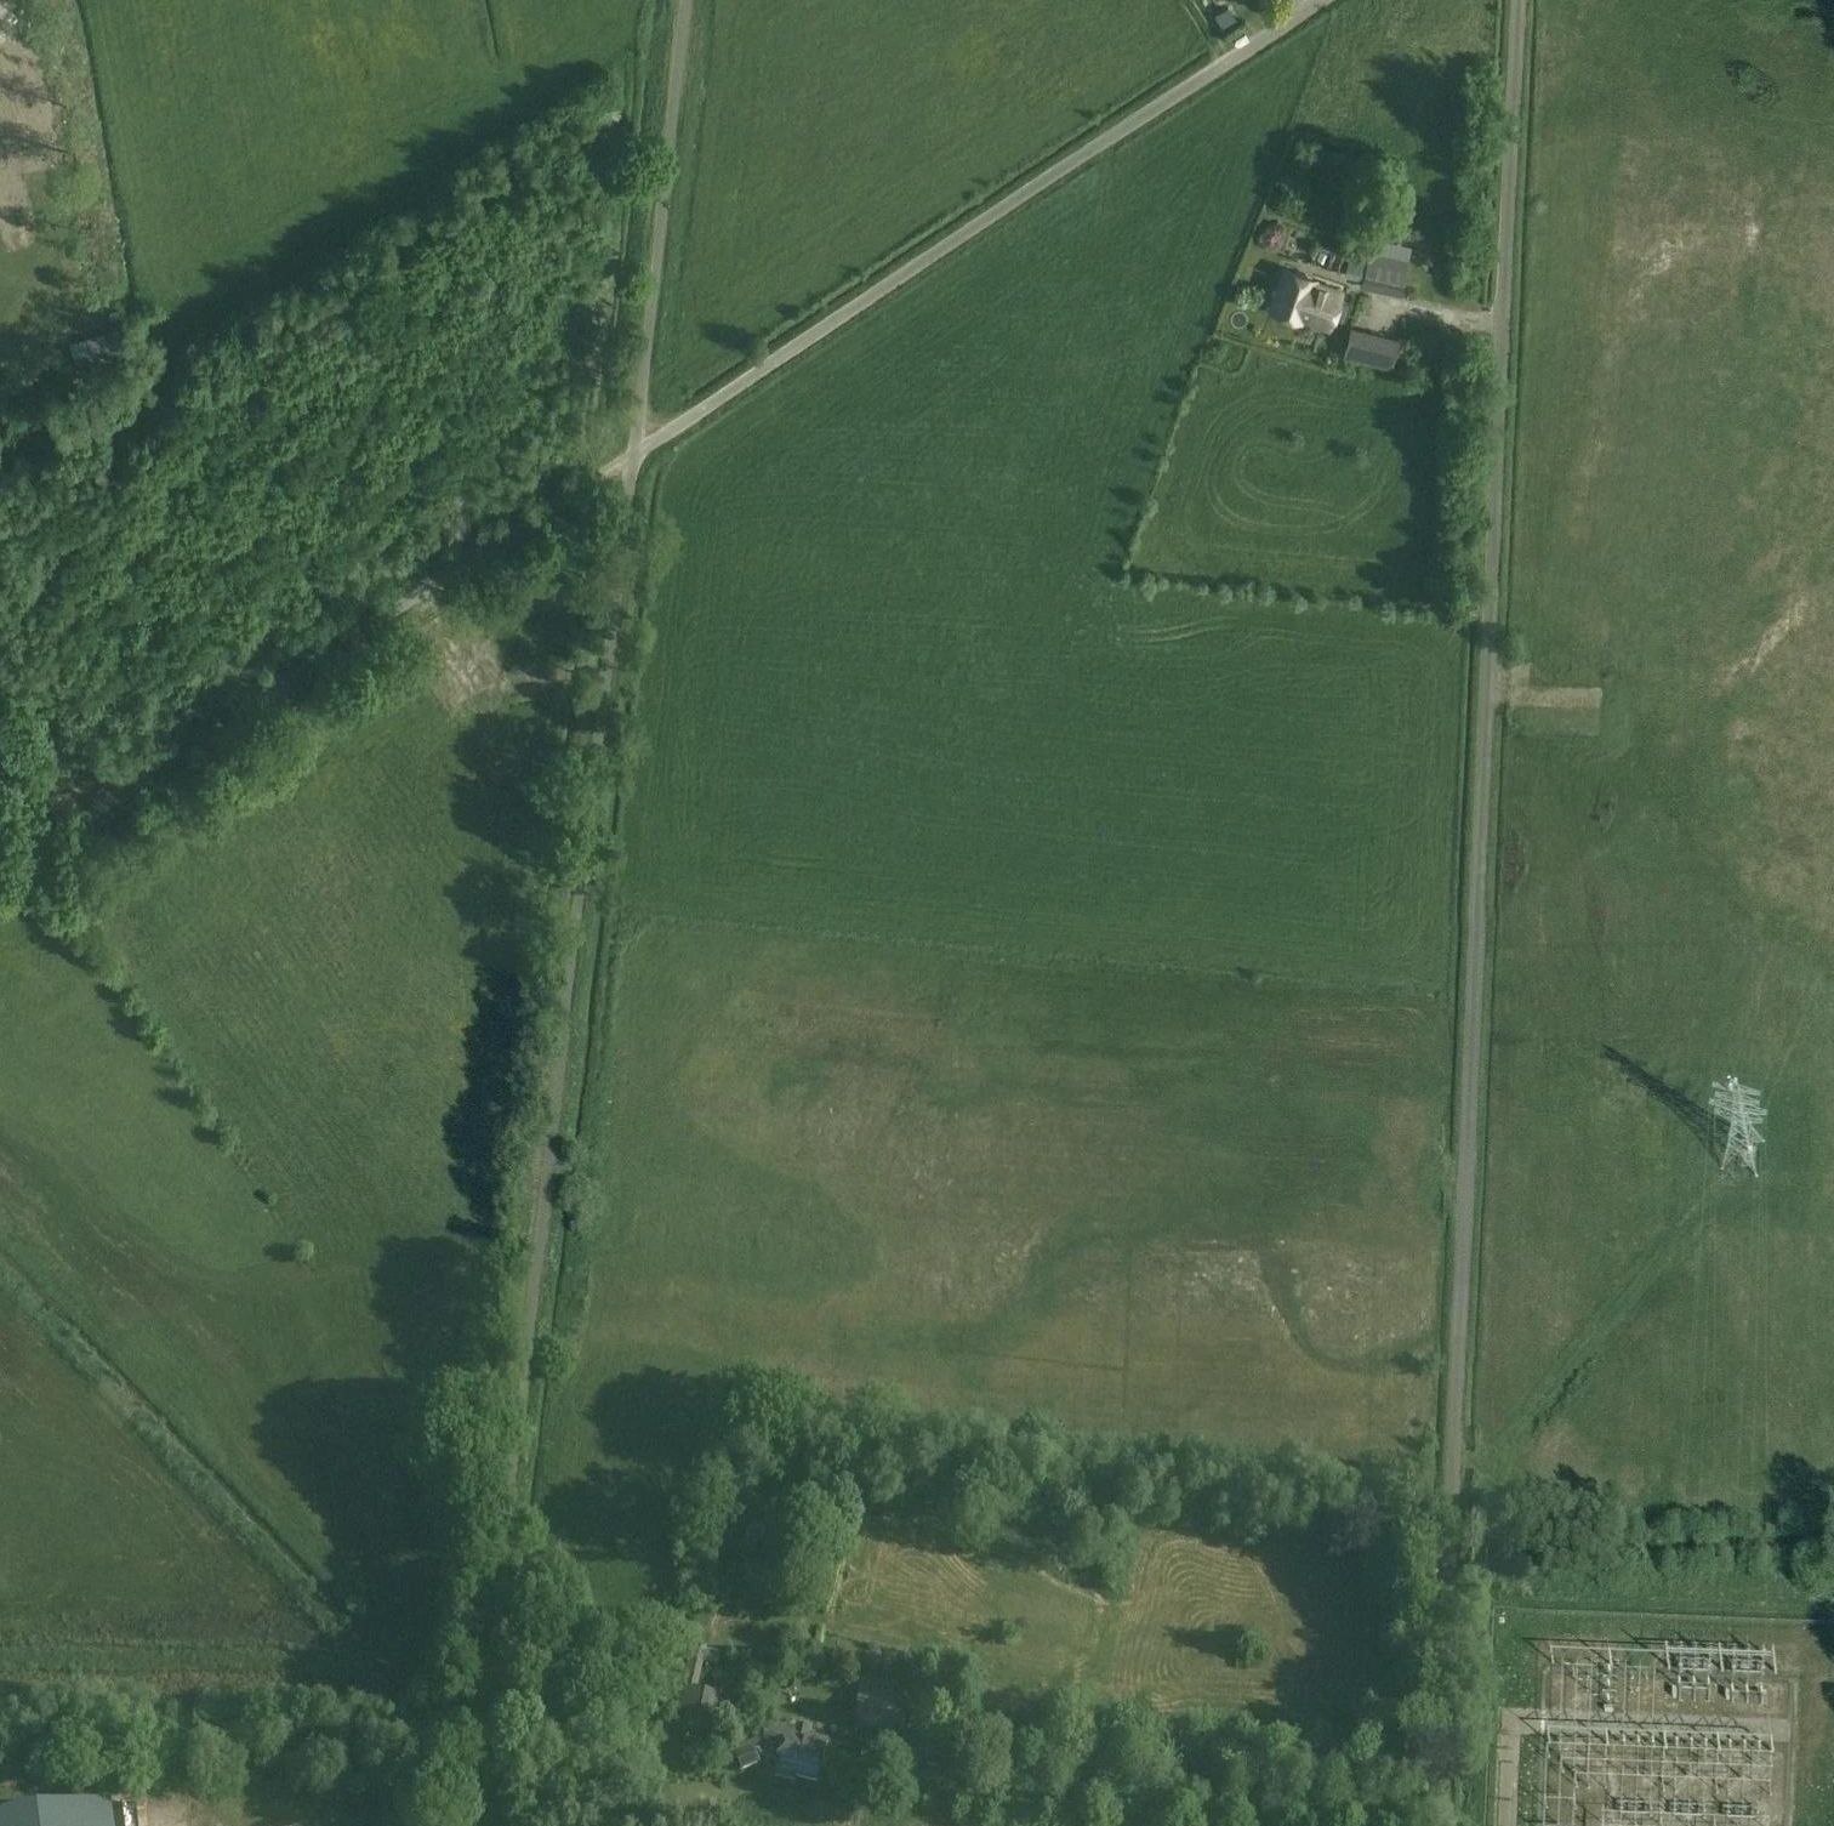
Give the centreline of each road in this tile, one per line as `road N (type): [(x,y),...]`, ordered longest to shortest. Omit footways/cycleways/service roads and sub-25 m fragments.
road 1 (unclassified): [(1444,1825),(1519,0)]
road 2 (unclassified): [(0,874),(1322,0)]

